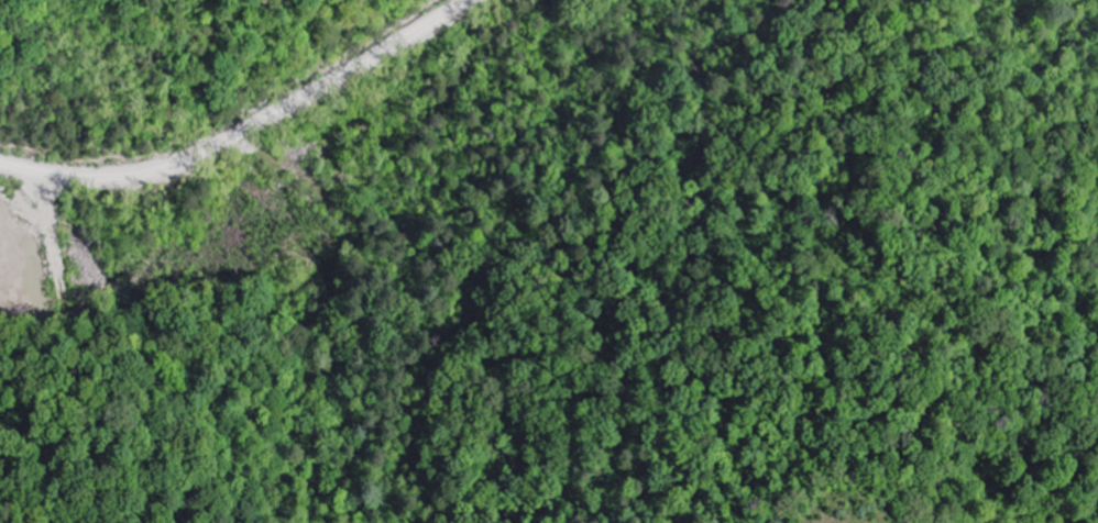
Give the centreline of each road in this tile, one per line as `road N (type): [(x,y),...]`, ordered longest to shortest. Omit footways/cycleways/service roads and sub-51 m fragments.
road 1 (residential): [(0,155),(80,173),(186,162),(470,0)]

